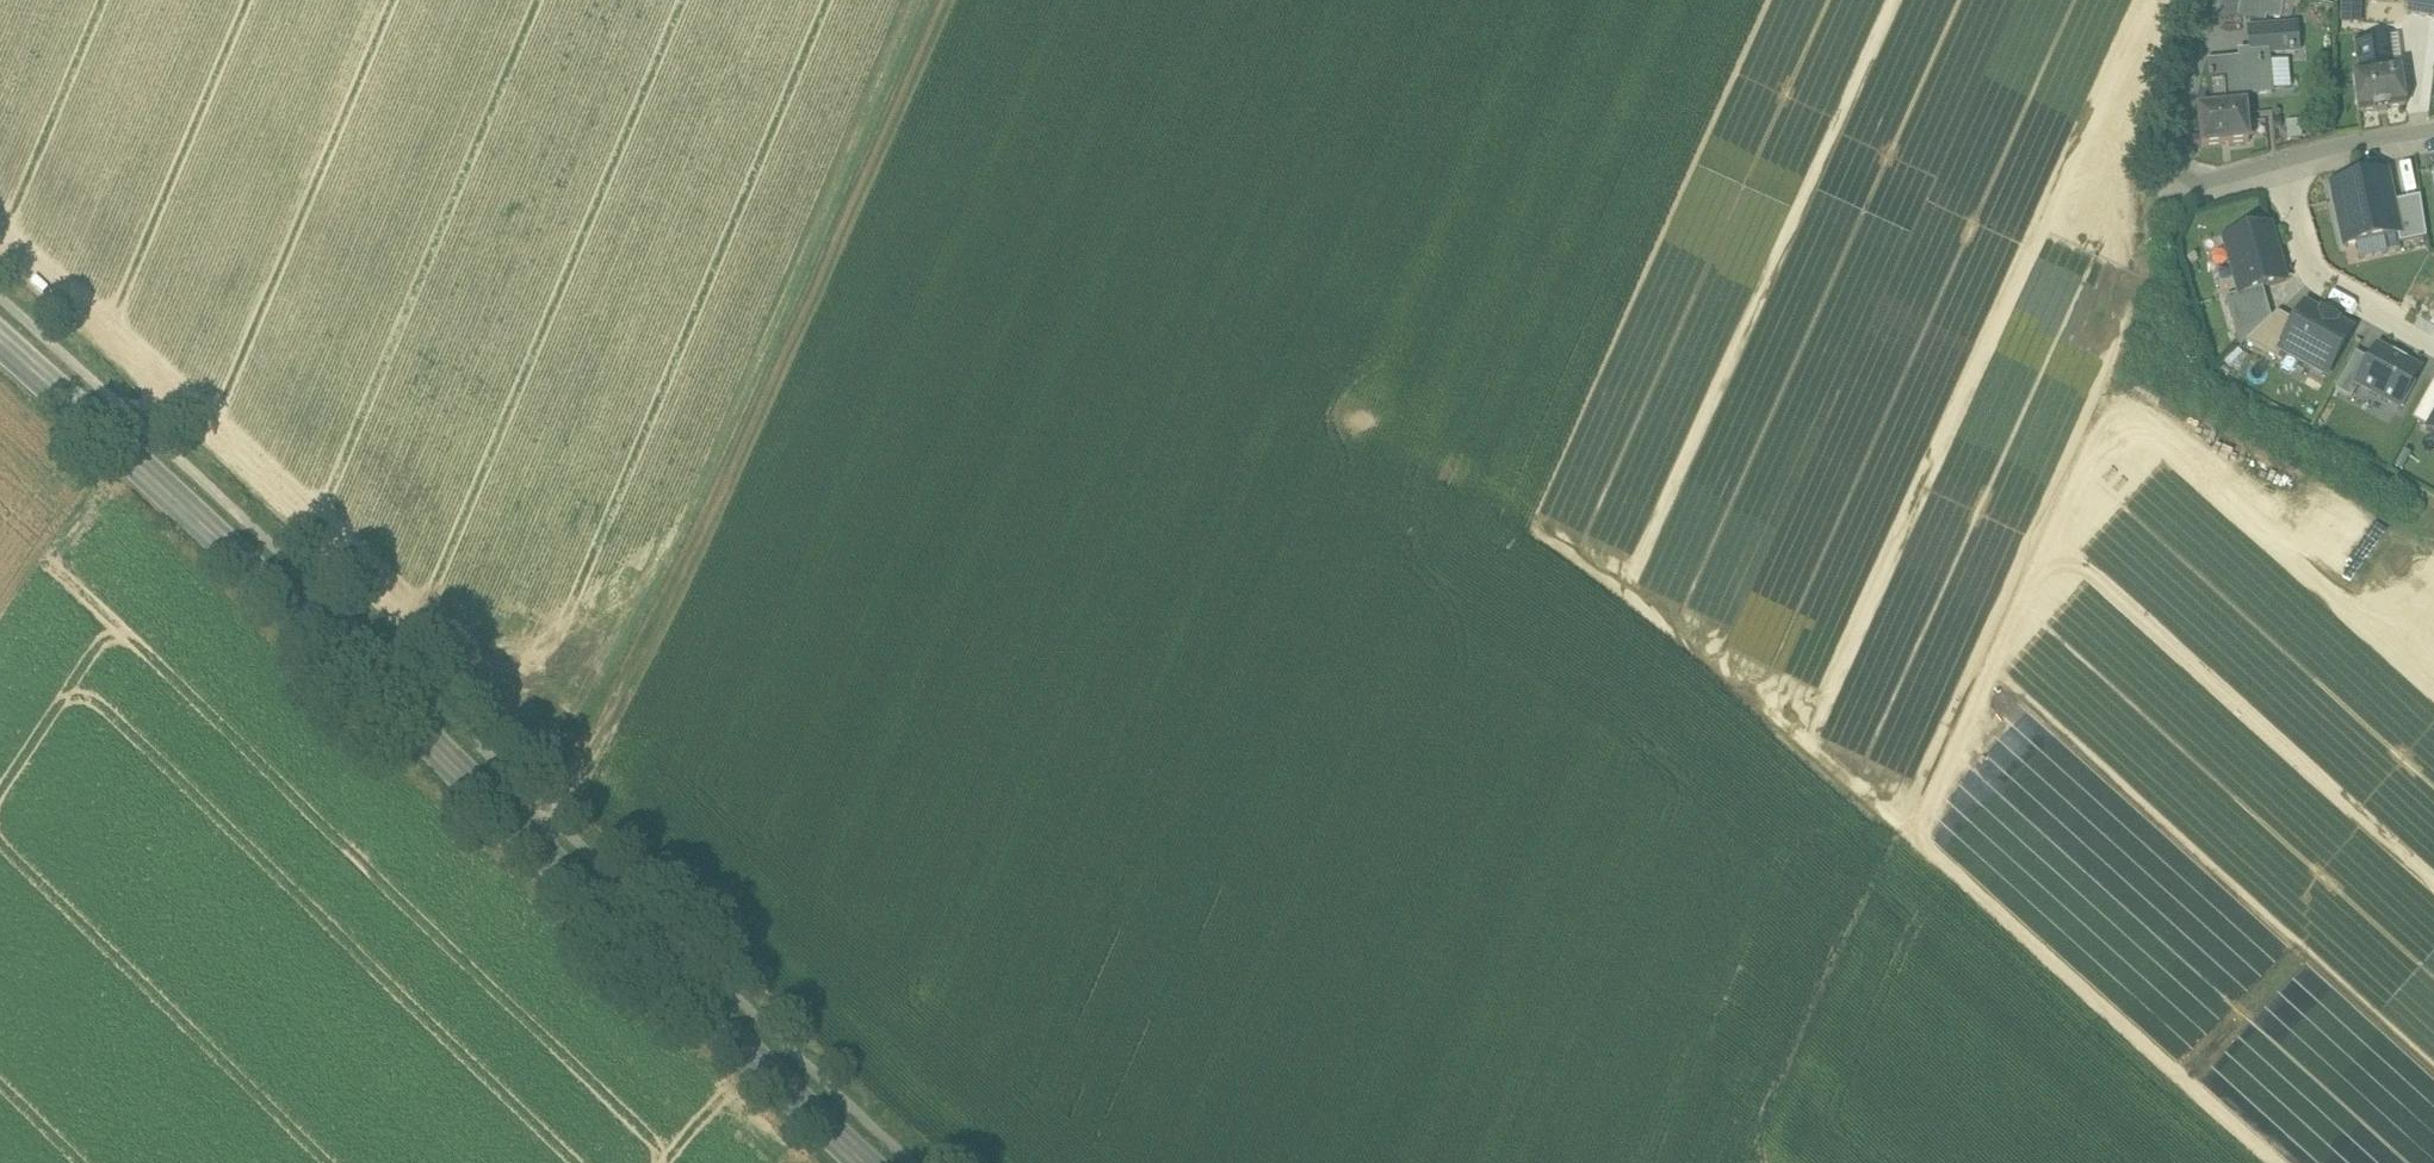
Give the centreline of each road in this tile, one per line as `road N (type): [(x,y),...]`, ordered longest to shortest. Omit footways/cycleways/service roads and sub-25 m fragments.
road 1 (secondary): [(867,1162),(121,444),(0,340)]
road 2 (track): [(523,829),(722,500),(938,0)]
road 3 (residential): [(2285,163),(2314,278),(2433,343)]
road 4 (unclassified): [(2166,157),(2211,0)]
road 5 (residential): [(2433,132),(2285,163)]
road 6 (residential): [(2285,163),(2192,188),(2166,157)]

